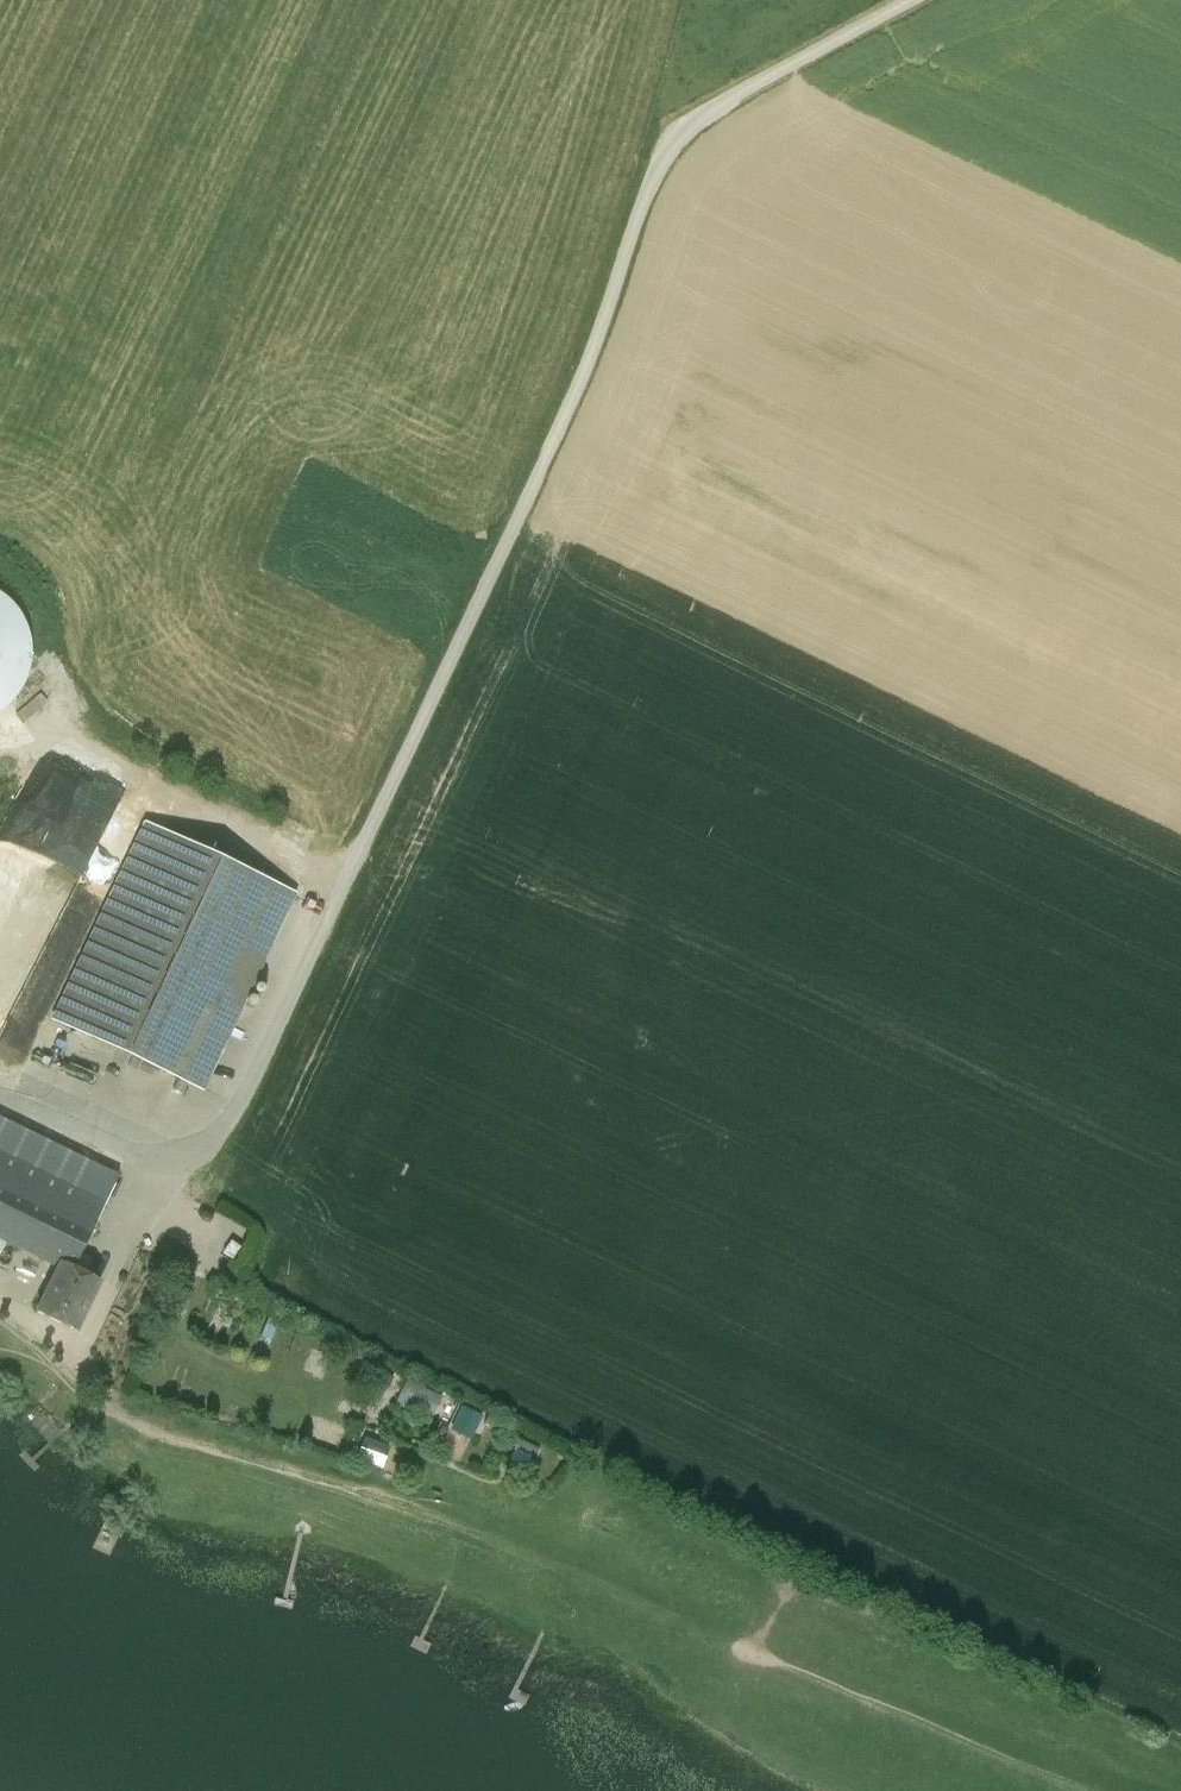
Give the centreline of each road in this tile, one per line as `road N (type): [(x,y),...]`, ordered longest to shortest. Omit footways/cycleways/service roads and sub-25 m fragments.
road 1 (unclassified): [(912,0),(748,86),(665,157),(574,402),(237,1106),(202,1141),(149,1143),(0,1088)]

